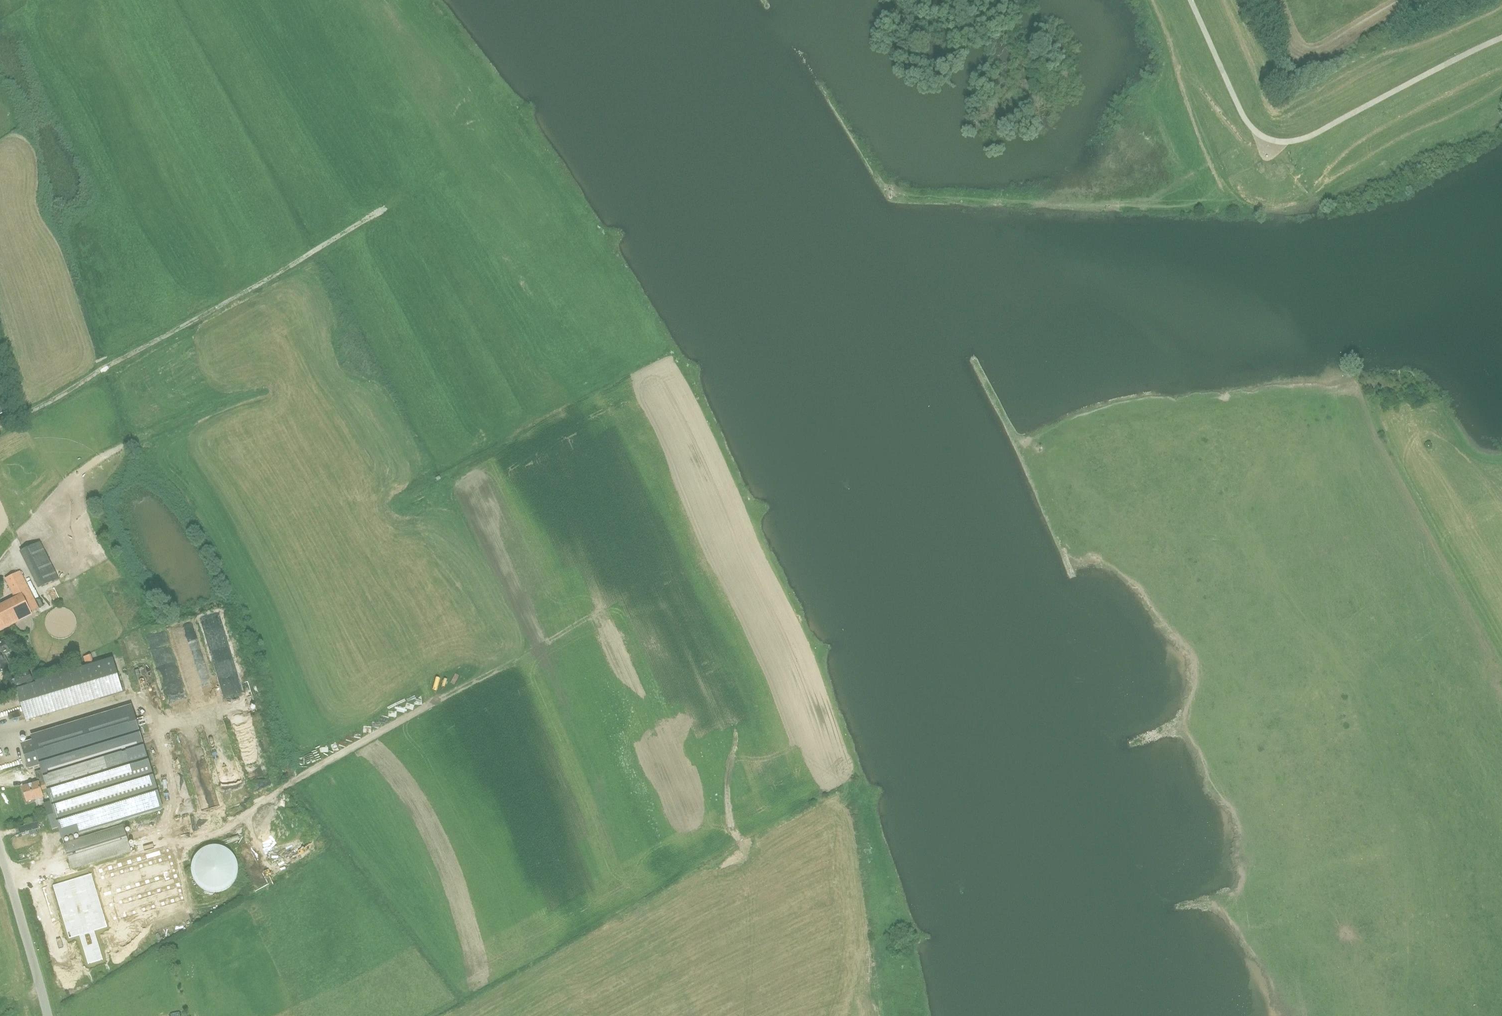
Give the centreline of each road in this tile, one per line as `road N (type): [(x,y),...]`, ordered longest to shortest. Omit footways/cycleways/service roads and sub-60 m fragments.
road 1 (unclassified): [(48,1015),(0,854)]

